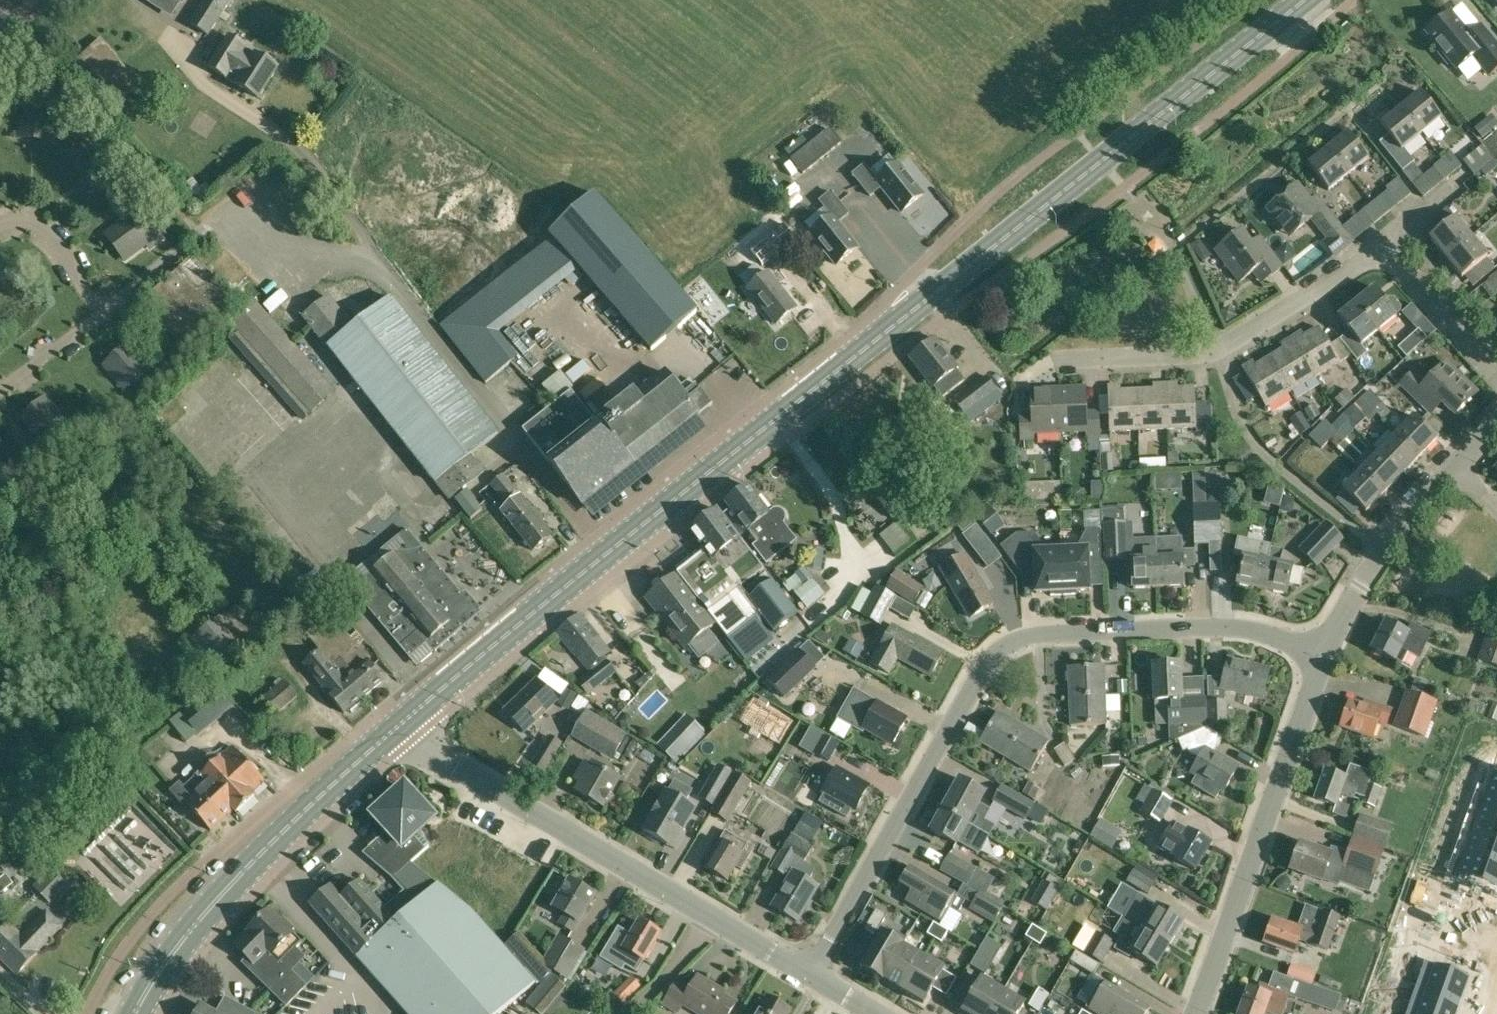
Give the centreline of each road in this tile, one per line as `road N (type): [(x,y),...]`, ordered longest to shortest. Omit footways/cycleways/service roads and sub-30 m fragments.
road 1 (secondary): [(402,722),(1306,0)]
road 2 (residential): [(810,975),(998,651),(1022,637),(1063,631),(1233,625),(1327,654)]
road 3 (residential): [(1496,375),(1391,262),(1372,260),(1218,352),(1053,362)]
road 4 (tertiary): [(810,975),(415,736)]
road 5 (secondary): [(136,1013),(204,908),(402,722)]
road 6 (residential): [(1196,1013),(1327,654)]
road 7 (residential): [(1327,654),(1359,586),(1455,464)]

